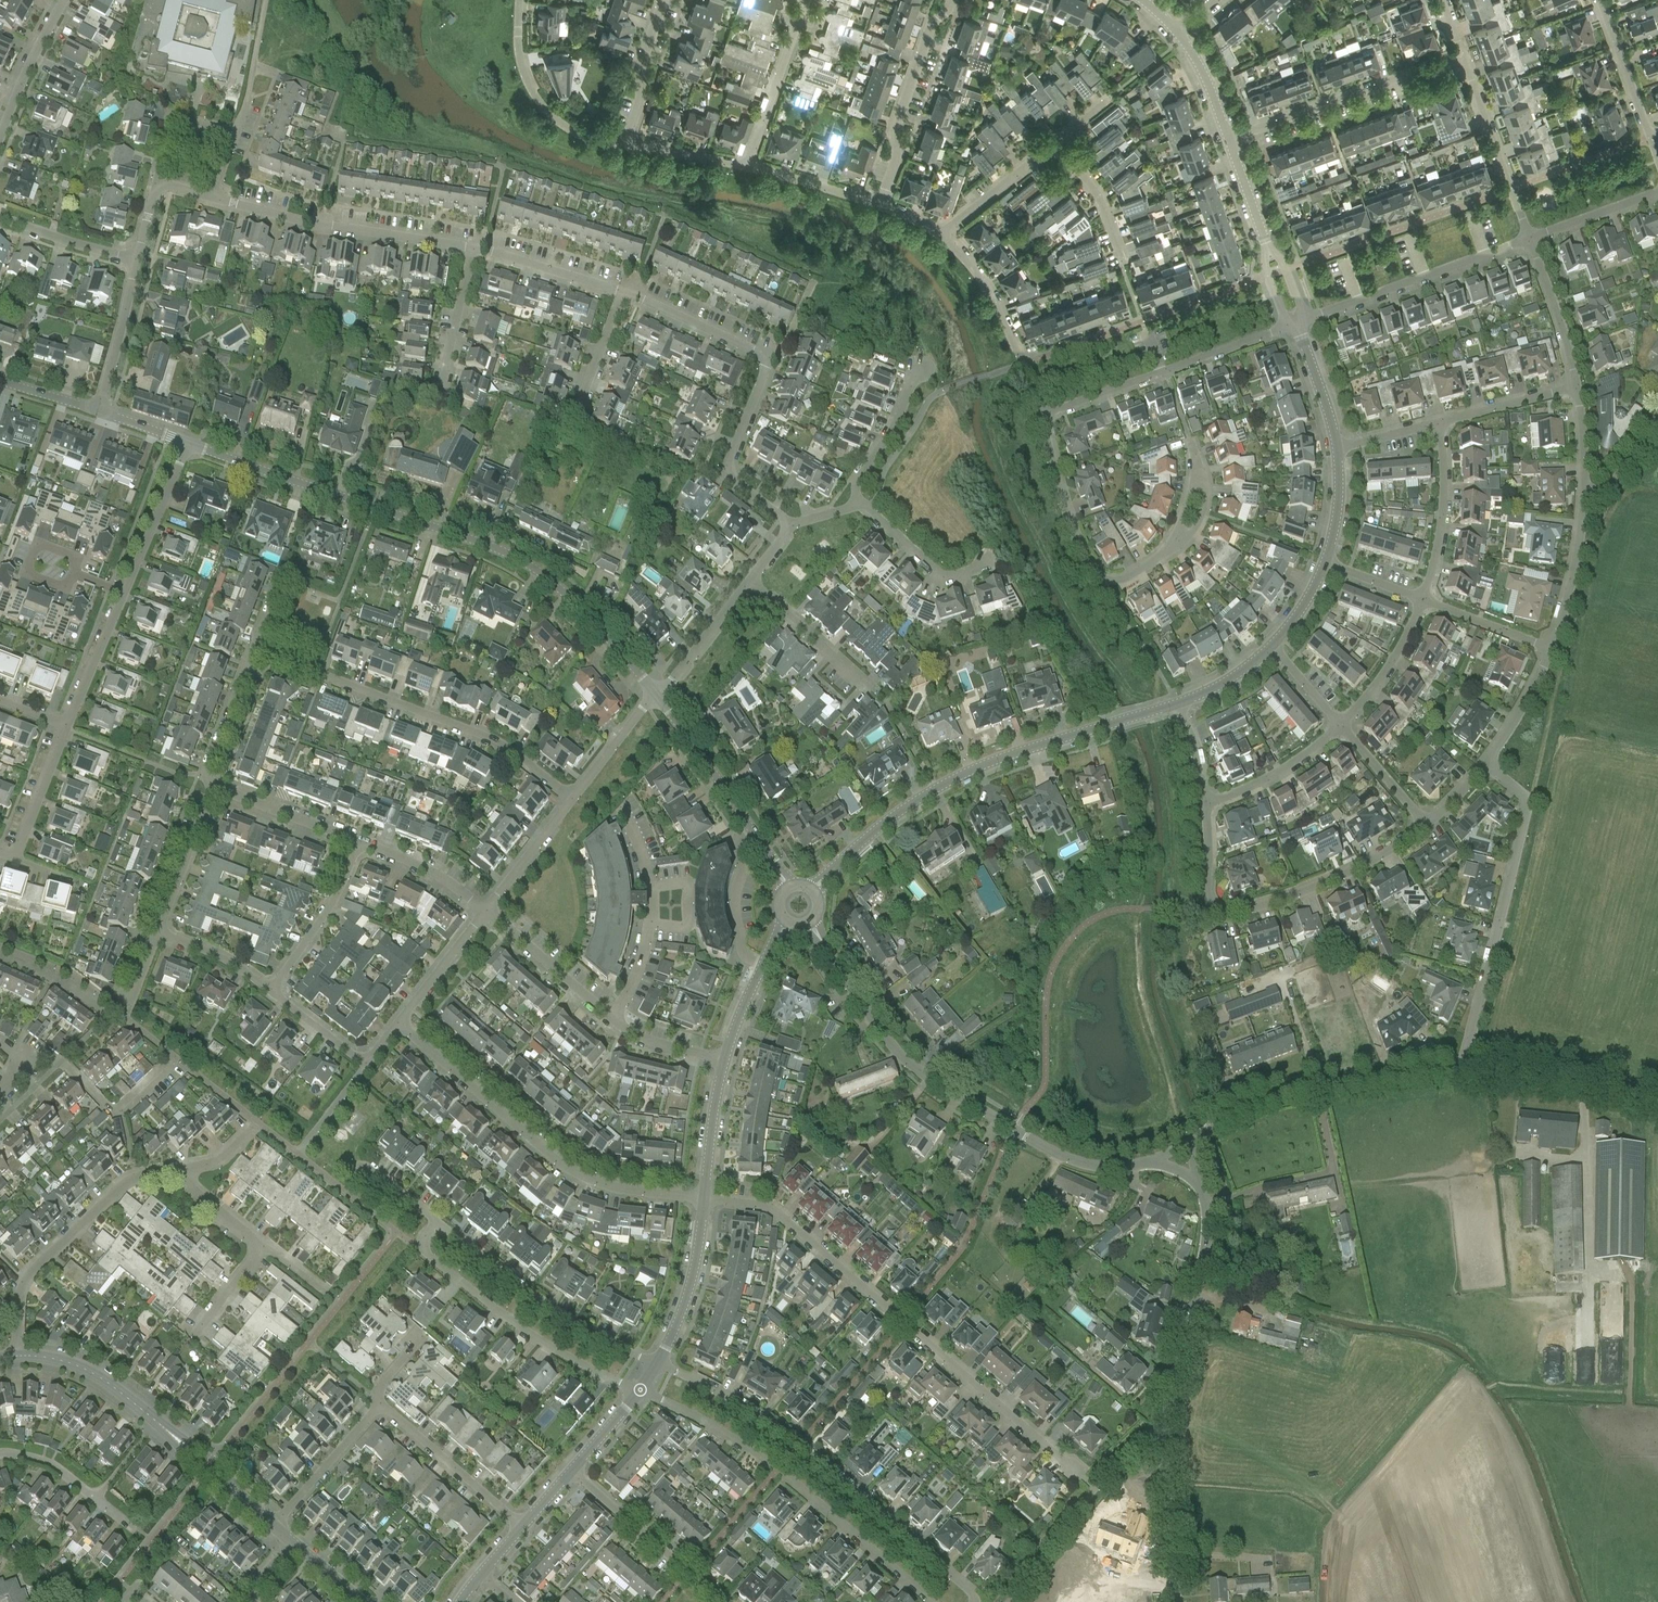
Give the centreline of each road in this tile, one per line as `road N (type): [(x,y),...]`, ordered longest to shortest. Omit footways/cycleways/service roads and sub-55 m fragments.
road 1 (residential): [(188,442),(481,542),(548,574),(655,697)]
road 2 (residential): [(704,1197),(777,1211),(1075,1469)]
road 3 (unclassified): [(810,924),(892,1045),(924,1073),(1080,1159),(1144,1161)]
road 4 (unclassified): [(1176,1601),(1157,1427),(1200,1262),(1205,1209),(1196,1179)]
road 5 (tertiary): [(813,893),(883,826),(977,771),(1179,706)]
road 6 (residential): [(978,1601),(800,1443),(657,1361)]
road 7 (residential): [(397,1023),(575,1172),(619,1188),(704,1197)]
road 8 (residential): [(639,1392),(778,1470),(930,1601)]
road 9 (residential): [(253,650),(485,736),(572,796)]
road 10 (residential): [(1486,765),(1529,804),(1460,1071)]
road 11 (residential): [(1427,825),(1351,872),(1225,912),(1206,894),(1205,813)]
road 12 (residential): [(66,726),(188,442)]
road 13 (residential): [(438,1221),(415,1248),(504,1316),(639,1392)]
road 14 (unclassified): [(1193,1140),(1291,1093),(1460,1071)]
road 15 (residential): [(212,197),(304,220),(479,243)]
road 16 (residential): [(1041,412),(1298,327)]
road 17 (residential): [(1041,412),(1064,511),(1092,570),(1122,577),(1179,538)]
road 18 (residential): [(657,1361),(521,1286),(438,1221)]
road 19 (residential): [(1230,140),(1464,58)]
road 20 (residential): [(1298,327),(1531,244)]
road 21 (residential): [(17,1305),(30,1272),(127,1178),(184,1167)]
road 22 (residential): [(611,1019),(651,927),(653,887),(622,810)]
road 23 (residential): [(882,200),(900,151),(895,127),(935,20),(953,0)]
road 24 (residential): [(793,527),(726,467),(772,355)]
road 25 (residential): [(945,231),(1003,313),(1041,412)]
road 26 (residential): [(519,0),(520,53),(538,96),(571,128),(625,144)]
road 27 (unclassified): [(1460,1071),(1582,1081),(1657,1106)]
road 28 (residential): [(571,1471),(722,1601)]
road 29 (residential): [(1464,58),(1531,244)]
road 30 (residential): [(1424,603),(1452,510),(1447,420)]
road 31 (residential): [(378,1409),(522,1526)]
road 32 (residential): [(212,197),(233,143),(182,129),(168,137),(157,184)]
road 33 (residential): [(747,162),(808,0)]
road 34 (tertiary): [(657,1361),(691,1283),(704,1197)]
road 35 (residential): [(270,986),(319,920),(359,841)]
road 36 (residential): [(484,911),(611,1019)]
road 37 (residential): [(655,697),(752,831)]
road 38 (residential): [(1205,813),(1263,786),(1343,727)]
road 39 (residential): [(750,581),(872,686)]
road 40 (residential): [(857,505),(934,575),(956,578),(987,563)]
road 41 (residential): [(752,831),(733,841),(741,875),(737,928),(743,955),(763,967)]
road 42 (residential): [(1586,488),(1553,645)]
road 43 (residential): [(273,1527),(378,1409)]
road 44 (residential): [(629,288),(772,355)]
road 45 (tertiary): [(17,1356),(86,1367),(155,1421)]
road 46 (residential): [(158,934),(213,787)]
road 47 (residential): [(479,243),(629,288)]
road 48 (residential): [(213,787),(359,841)]
road 49 (residential): [(135,260),(99,410)]
road 50 (residential): [(0,854),(19,850),(66,726)]
road 51 (residential): [(917,368),(895,423),(860,477),(857,505)]
road 52 (residential): [(1343,727),(1406,655),(1424,603)]
road 53 (residential): [(655,697),(750,581)]
road 54 (residential): [(625,144),(664,0)]
road 55 (residential): [(213,787),(206,773),(253,650)]
road 56 (residential): [(479,243),(441,384)]
road 57 (residential): [(1531,244),(1581,381)]
road 58 (residential): [(945,231),(1057,139)]
road 59 (residential): [(572,796),(484,911)]
road 60 (residential): [(1600,0),(1651,135)]
road 61 (residential): [(359,841),(484,911)]
road 62 (residential): [(484,911),(397,1023)]
road 63 (residential): [(0,218),(135,260)]
road 64 (residential): [(747,162),(882,200)]
road 65 (tertiary): [(704,1197),(726,1059)]
road 66 (residential): [(1447,420),(1581,381)]
road 67 (residential): [(56,0),(0,127)]
road 68 (residential): [(1057,139),(1103,200),(1122,259)]
road 69 (residential): [(1531,244),(1657,189)]
road 70 (residential): [(1553,645),(1486,765)]
road 71 (residential): [(1424,603),(1553,645)]
road 72 (residential): [(629,288),(581,412)]
road 73 (residential): [(655,697),(572,796)]
road 74 (residential): [(1343,727),(1427,825)]
road 75 (tertiary): [(1338,449),(1298,327)]
road 76 (residential): [(158,934),(205,949),(270,986)]
road 77 (residential): [(625,144),(747,162)]
road 78 (residential): [(611,1019),(641,1036),(726,1059)]
road 79 (tertiary): [(1177,32),(1206,77),(1230,140)]

